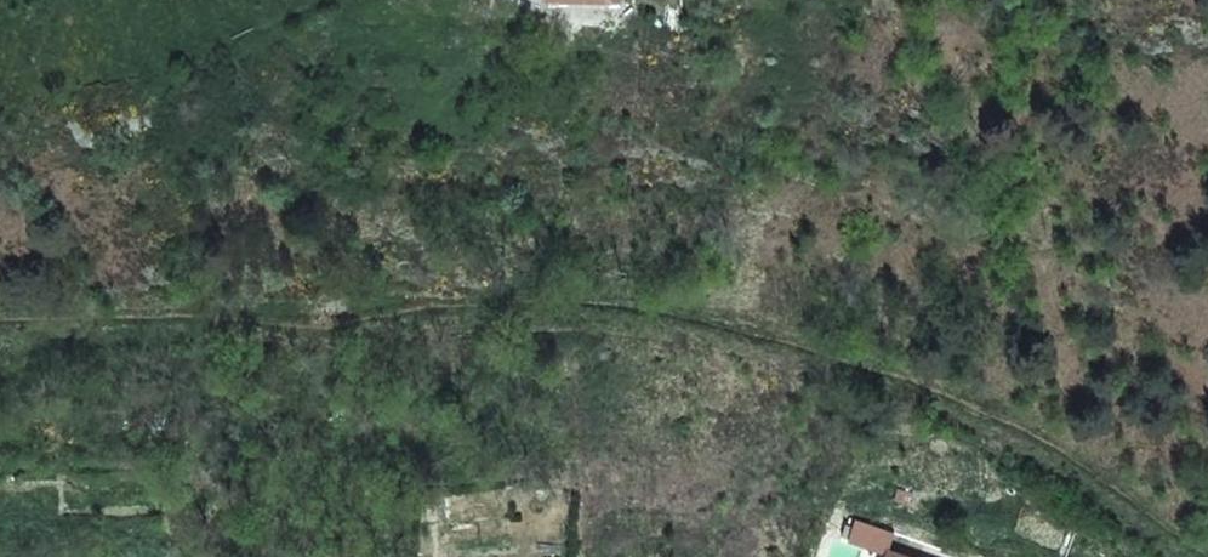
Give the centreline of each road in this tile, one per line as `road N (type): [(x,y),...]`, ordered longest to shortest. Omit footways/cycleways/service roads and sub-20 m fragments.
road 1 (track): [(0,299),(79,287),(393,311),(629,299),(871,352),(1143,475),(1207,525)]

